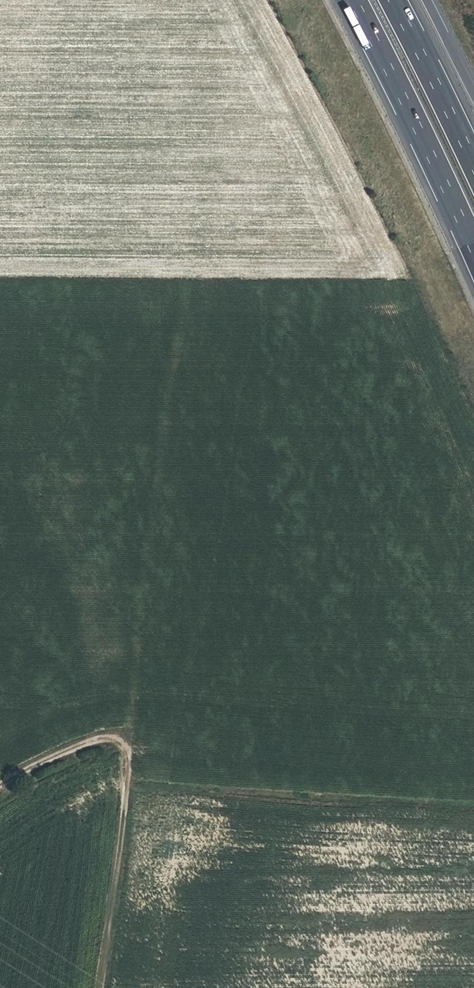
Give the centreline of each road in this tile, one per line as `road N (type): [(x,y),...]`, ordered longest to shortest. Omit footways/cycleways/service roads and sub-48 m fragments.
road 1 (track): [(100,987),(128,785),(121,732),(0,799)]
road 2 (motorway): [(354,0),(473,249)]
road 3 (motorway): [(473,164),(391,0)]

